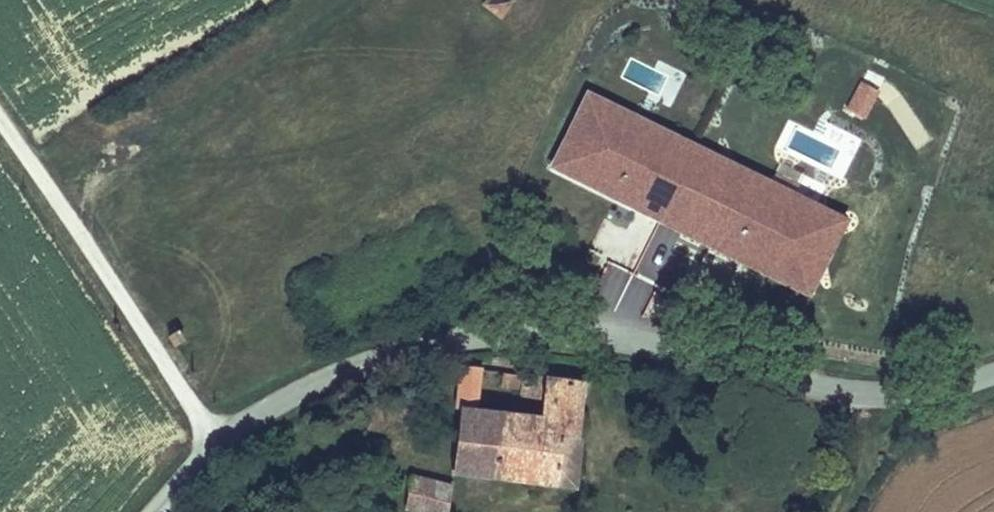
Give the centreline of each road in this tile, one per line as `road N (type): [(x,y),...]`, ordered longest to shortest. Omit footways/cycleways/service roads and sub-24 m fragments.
road 1 (tertiary): [(993,372),(909,392),(832,388),(616,339),(495,333),(376,359),(261,413),(217,443),(155,511)]
road 2 (track): [(217,443),(0,118)]

